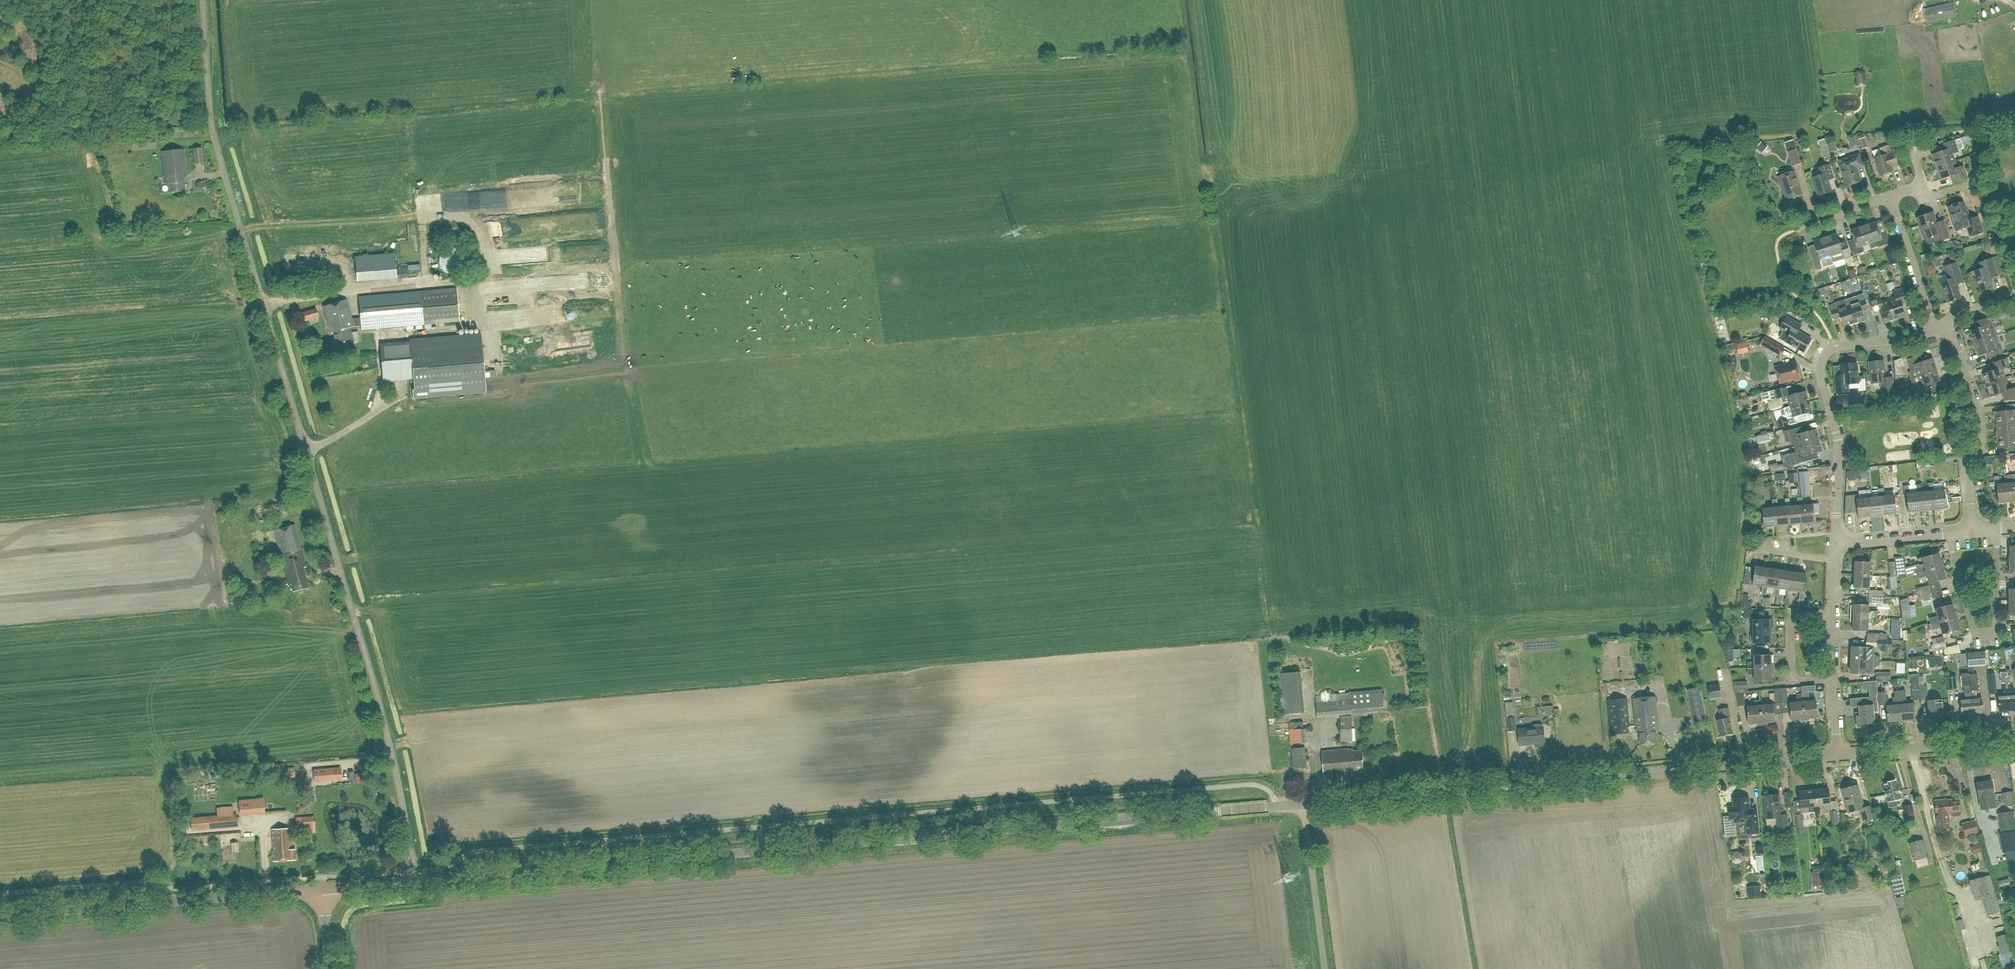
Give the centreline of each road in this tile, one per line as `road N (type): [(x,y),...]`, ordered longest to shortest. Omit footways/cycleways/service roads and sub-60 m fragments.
road 1 (unclassified): [(415,881),(384,721),(217,148),(203,0)]
road 2 (tertiary): [(415,881),(1304,803)]
road 3 (tertiary): [(1304,803),(1839,756)]
road 4 (track): [(497,374),(510,379),(626,358),(600,86)]
road 5 (tertiary): [(0,917),(323,889)]
road 6 (residential): [(1835,542),(1837,436),(1818,366),(1823,354),(1935,330)]
road 7 (residential): [(1947,532),(1975,636),(1995,633),(1997,527)]
road 8 (residential): [(1973,530),(1967,471),(1979,423),(1947,326)]
road 9 (tertiary): [(1839,756),(2014,739)]
road 10 (unclassified): [(1325,968),(1304,803)]
road 11 (residential): [(1831,678),(1791,681),(1790,615),(1833,615)]
road 12 (residential): [(1935,330),(1890,196)]

